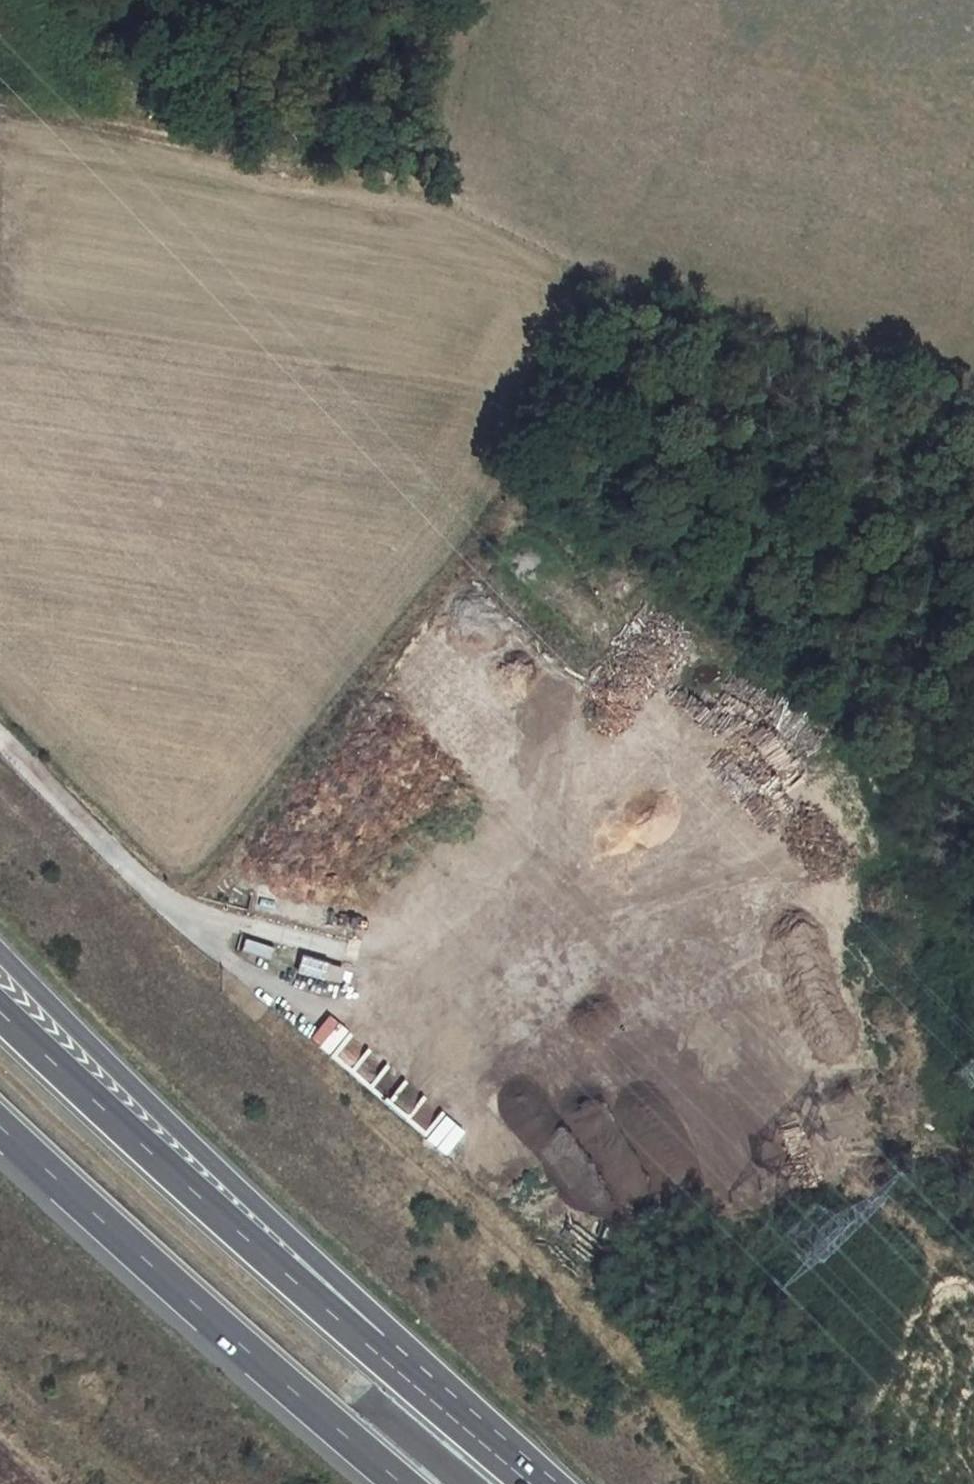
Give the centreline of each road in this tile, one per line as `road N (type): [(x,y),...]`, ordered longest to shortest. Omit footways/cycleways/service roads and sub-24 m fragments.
road 1 (motorway): [(399,1370),(285,1234),(0,944)]
road 2 (motorway): [(399,1370),(0,997)]
road 3 (motorway): [(0,1148),(385,1483)]
road 4 (track): [(0,105),(422,187)]
road 5 (motorway): [(533,1483),(399,1370)]

